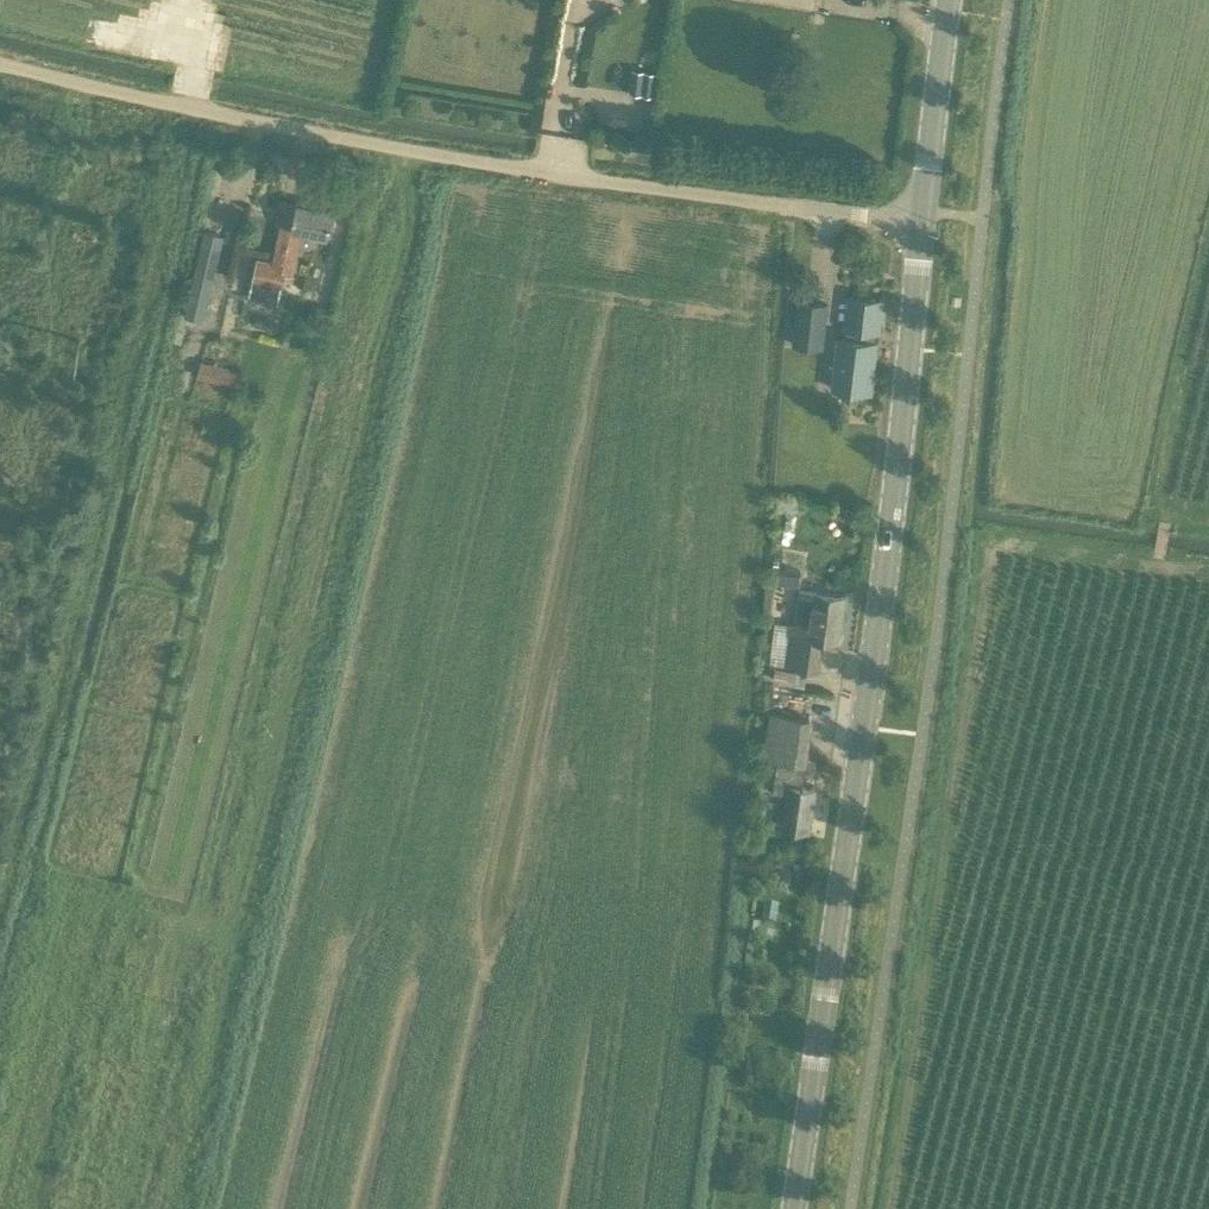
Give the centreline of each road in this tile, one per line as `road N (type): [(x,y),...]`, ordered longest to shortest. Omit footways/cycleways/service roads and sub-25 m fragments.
road 1 (secondary): [(791,1208),(922,218)]
road 2 (unclassified): [(922,218),(194,110),(0,63)]
road 3 (secondary): [(922,218),(953,0)]

